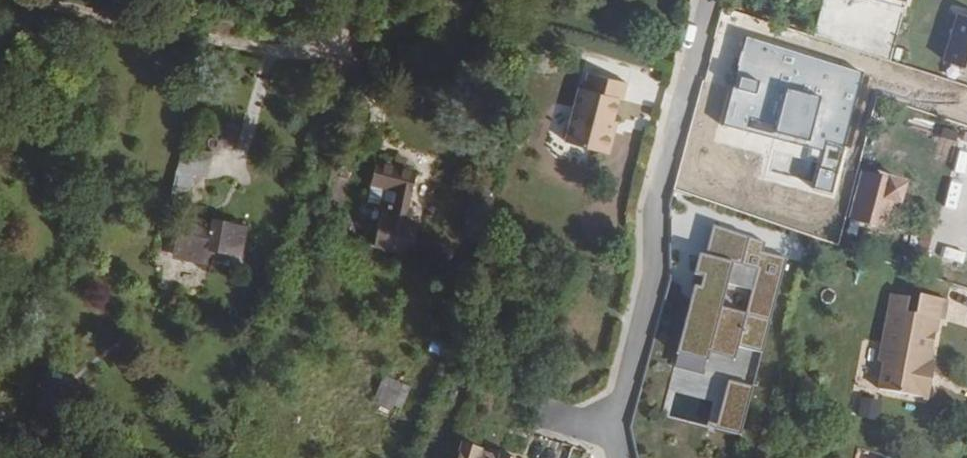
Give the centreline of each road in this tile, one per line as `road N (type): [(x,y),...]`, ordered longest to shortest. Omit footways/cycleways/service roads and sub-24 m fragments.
road 1 (residential): [(618,432),(660,280),(662,191),(714,0)]
road 2 (track): [(359,0),(329,47),(278,51),(71,0)]

